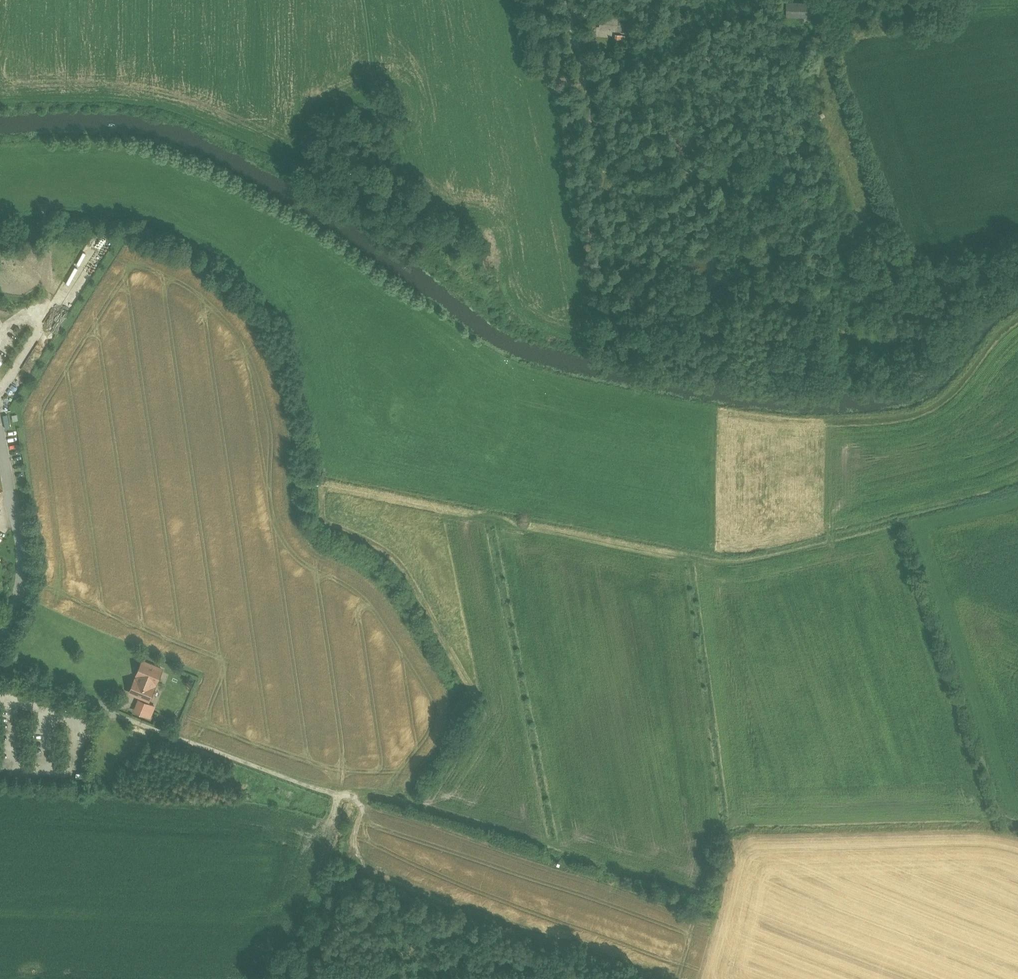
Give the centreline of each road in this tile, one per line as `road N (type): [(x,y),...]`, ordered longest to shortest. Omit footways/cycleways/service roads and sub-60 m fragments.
road 1 (track): [(567,0),(609,180),(681,148),(793,148)]
road 2 (track): [(767,0),(803,123),(788,198),(856,332)]
road 3 (track): [(300,978),(358,868)]

